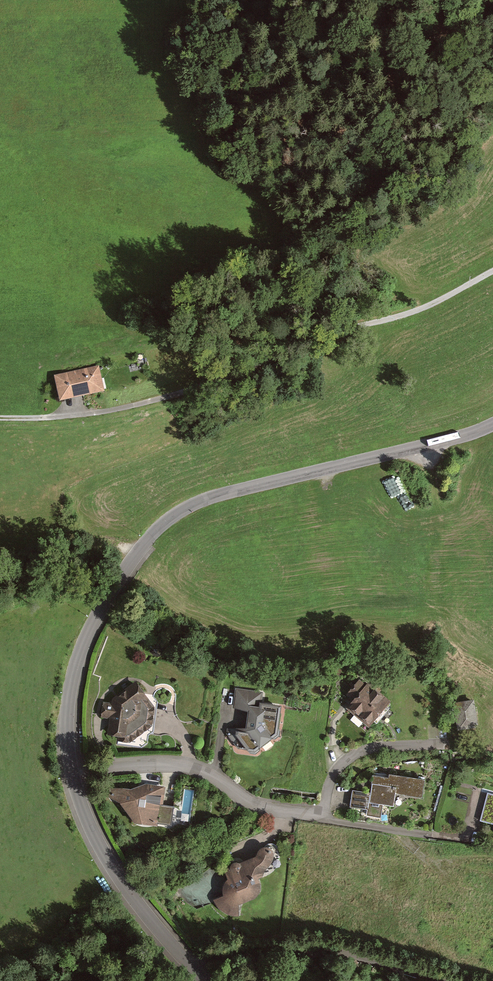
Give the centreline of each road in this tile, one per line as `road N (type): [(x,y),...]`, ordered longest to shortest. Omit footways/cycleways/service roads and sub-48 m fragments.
road 1 (tertiary): [(492,425),(215,496),(153,530),(80,647),(66,720),(74,774)]
road 2 (track): [(492,270),(430,306),(324,335),(166,397),(83,414),(0,418)]
road 3 (residential): [(74,774),(131,763),(187,766),(253,805),(317,816),(351,756),(444,743)]
road 4 (tertiary): [(74,774),(125,890),(204,980)]

